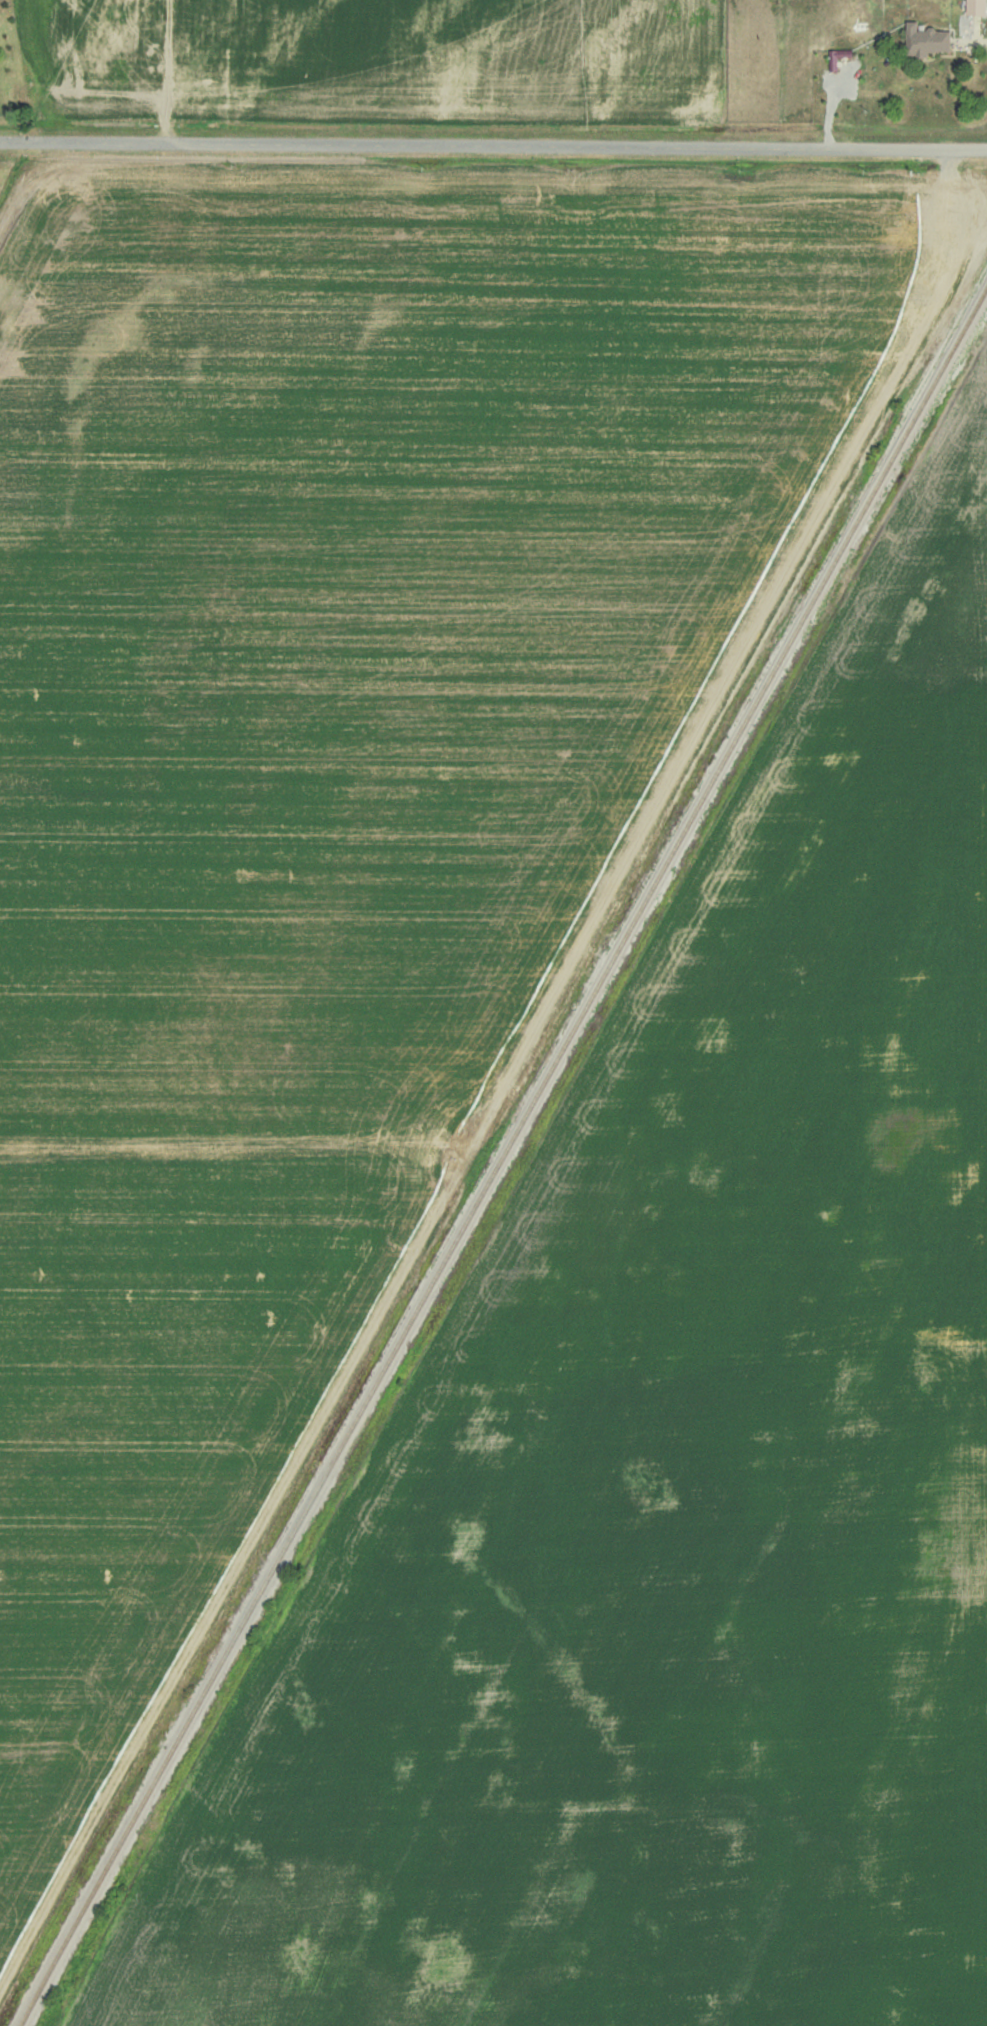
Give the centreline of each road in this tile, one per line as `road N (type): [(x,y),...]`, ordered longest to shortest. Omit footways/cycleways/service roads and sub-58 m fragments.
road 1 (residential): [(986,149),(0,144)]

